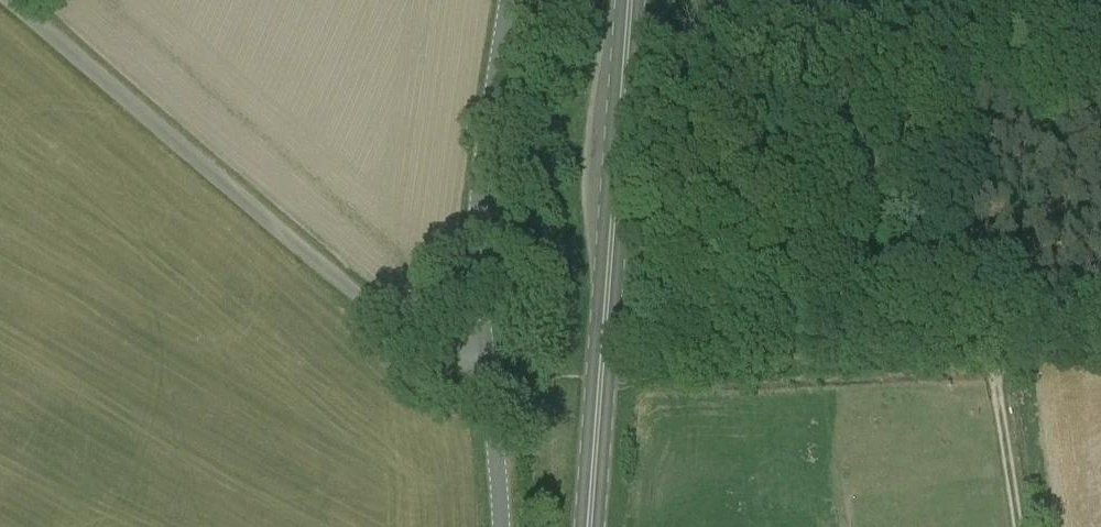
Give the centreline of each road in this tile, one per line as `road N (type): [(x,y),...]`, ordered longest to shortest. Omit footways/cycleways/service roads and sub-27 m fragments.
road 1 (unclassified): [(11,0),(396,315),(471,352)]
road 2 (primary): [(592,526),(631,0)]
road 3 (unclassified): [(687,349),(1100,331)]
road 4 (unclassified): [(471,352),(467,191),(496,0)]
road 5 (unclassified): [(471,352),(499,526)]

